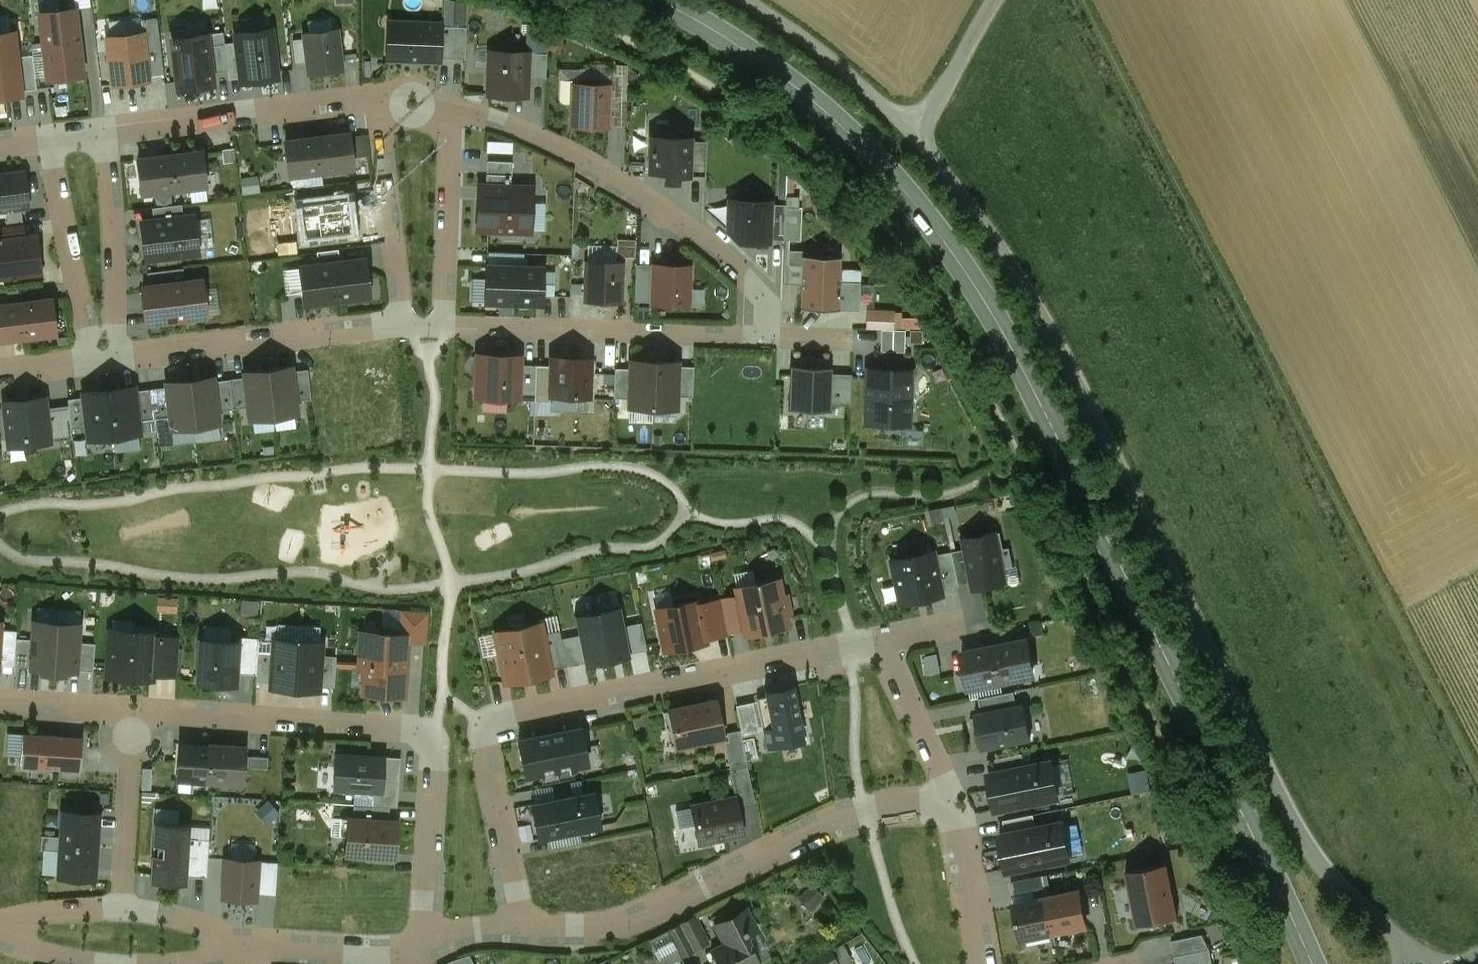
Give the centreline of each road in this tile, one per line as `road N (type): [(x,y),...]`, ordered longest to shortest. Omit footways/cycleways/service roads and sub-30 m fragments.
road 1 (secondary): [(660,0),(813,101),(902,188),(967,272),(1146,615),(1313,963)]
road 2 (residential): [(914,130),(1028,291),(1308,841),(1412,963)]
road 3 (residential): [(526,931),(488,752),(493,727),(881,643)]
road 4 (residential): [(132,730),(180,712),(426,733),(433,753),(415,952)]
road 5 (residential): [(526,931),(595,934),(640,923),(850,816),(910,803),(956,808)]
road 6 (residential): [(448,107),(570,154),(666,212),(738,273),(754,294),(759,338)]
road 7 (residential): [(446,326),(759,338)]
road 8 (residential): [(117,359),(402,325)]
road 9 (residential): [(106,132),(376,101)]
road 10 (residential): [(51,139),(97,362)]
road 11 (residential): [(117,359),(106,132)]
road 12 (residential): [(376,101),(402,325)]
road 13 (residential): [(448,107),(446,326)]
road 14 (residential): [(744,0),(914,130)]
road 15 (residential): [(132,730),(123,914)]
road 16 (residential): [(881,643),(956,808)]
road 17 (residential): [(249,946),(415,952)]
road 18 (residential): [(956,808),(984,963)]
road 19 (unclassified): [(914,130),(997,0)]
road 20 (residential): [(0,699),(100,706),(132,730)]
road 21 (residential): [(249,946),(123,914)]
road 22 (residential): [(123,914),(0,929)]

